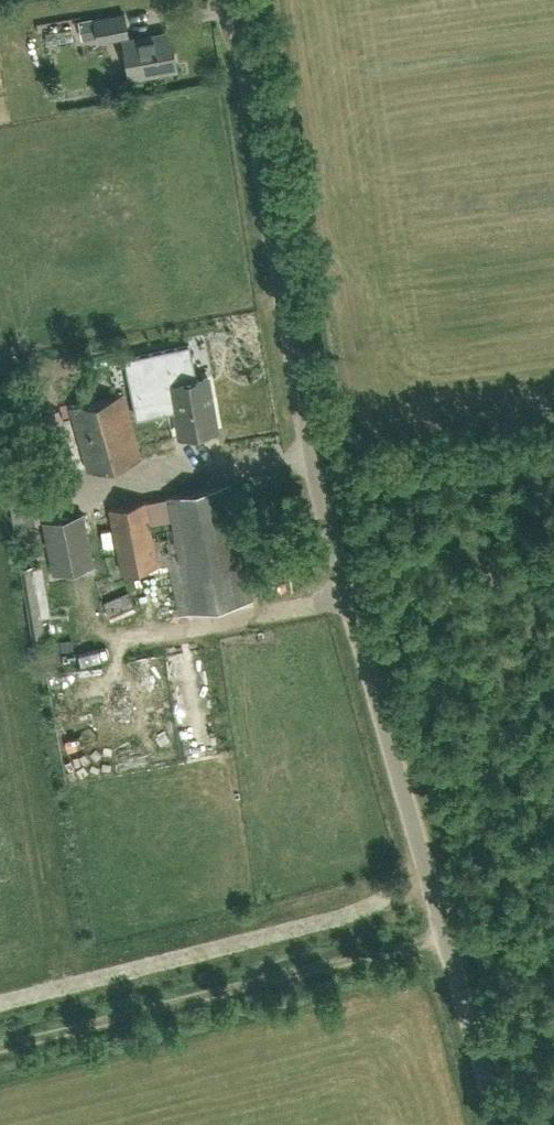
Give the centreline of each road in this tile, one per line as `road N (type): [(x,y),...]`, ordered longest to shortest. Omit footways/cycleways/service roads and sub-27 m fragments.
road 1 (unclassified): [(496,1124),(311,458),(230,0)]
road 2 (track): [(445,940),(0,1052)]

